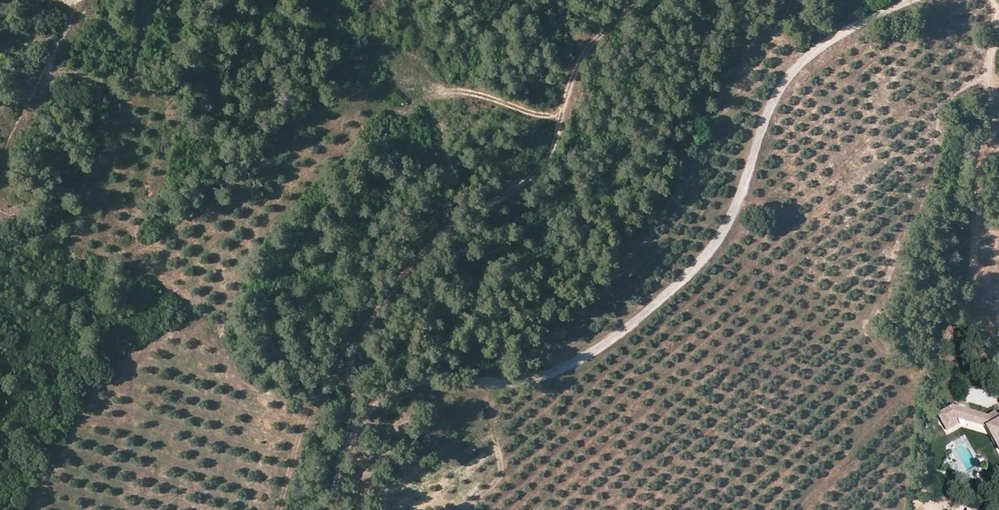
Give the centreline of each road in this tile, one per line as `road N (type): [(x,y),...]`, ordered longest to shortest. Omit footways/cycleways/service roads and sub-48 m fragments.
road 1 (track): [(912,0),(818,48),(792,73),(769,108),(725,229),(665,296),(582,358),(528,381),(422,382),(391,391),(351,437),(328,509)]
road 2 (track): [(485,382),(501,475),(460,509)]

